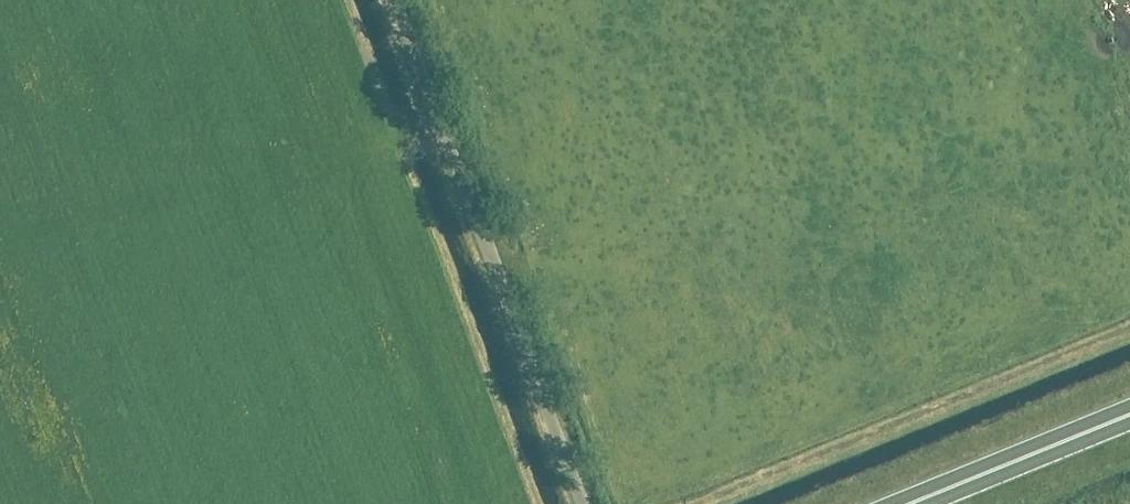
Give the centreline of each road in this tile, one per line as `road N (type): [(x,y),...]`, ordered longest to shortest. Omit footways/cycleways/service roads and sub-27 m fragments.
road 1 (unclassified): [(583,503),(391,0)]
road 2 (trunk): [(912,503),(1129,415)]

